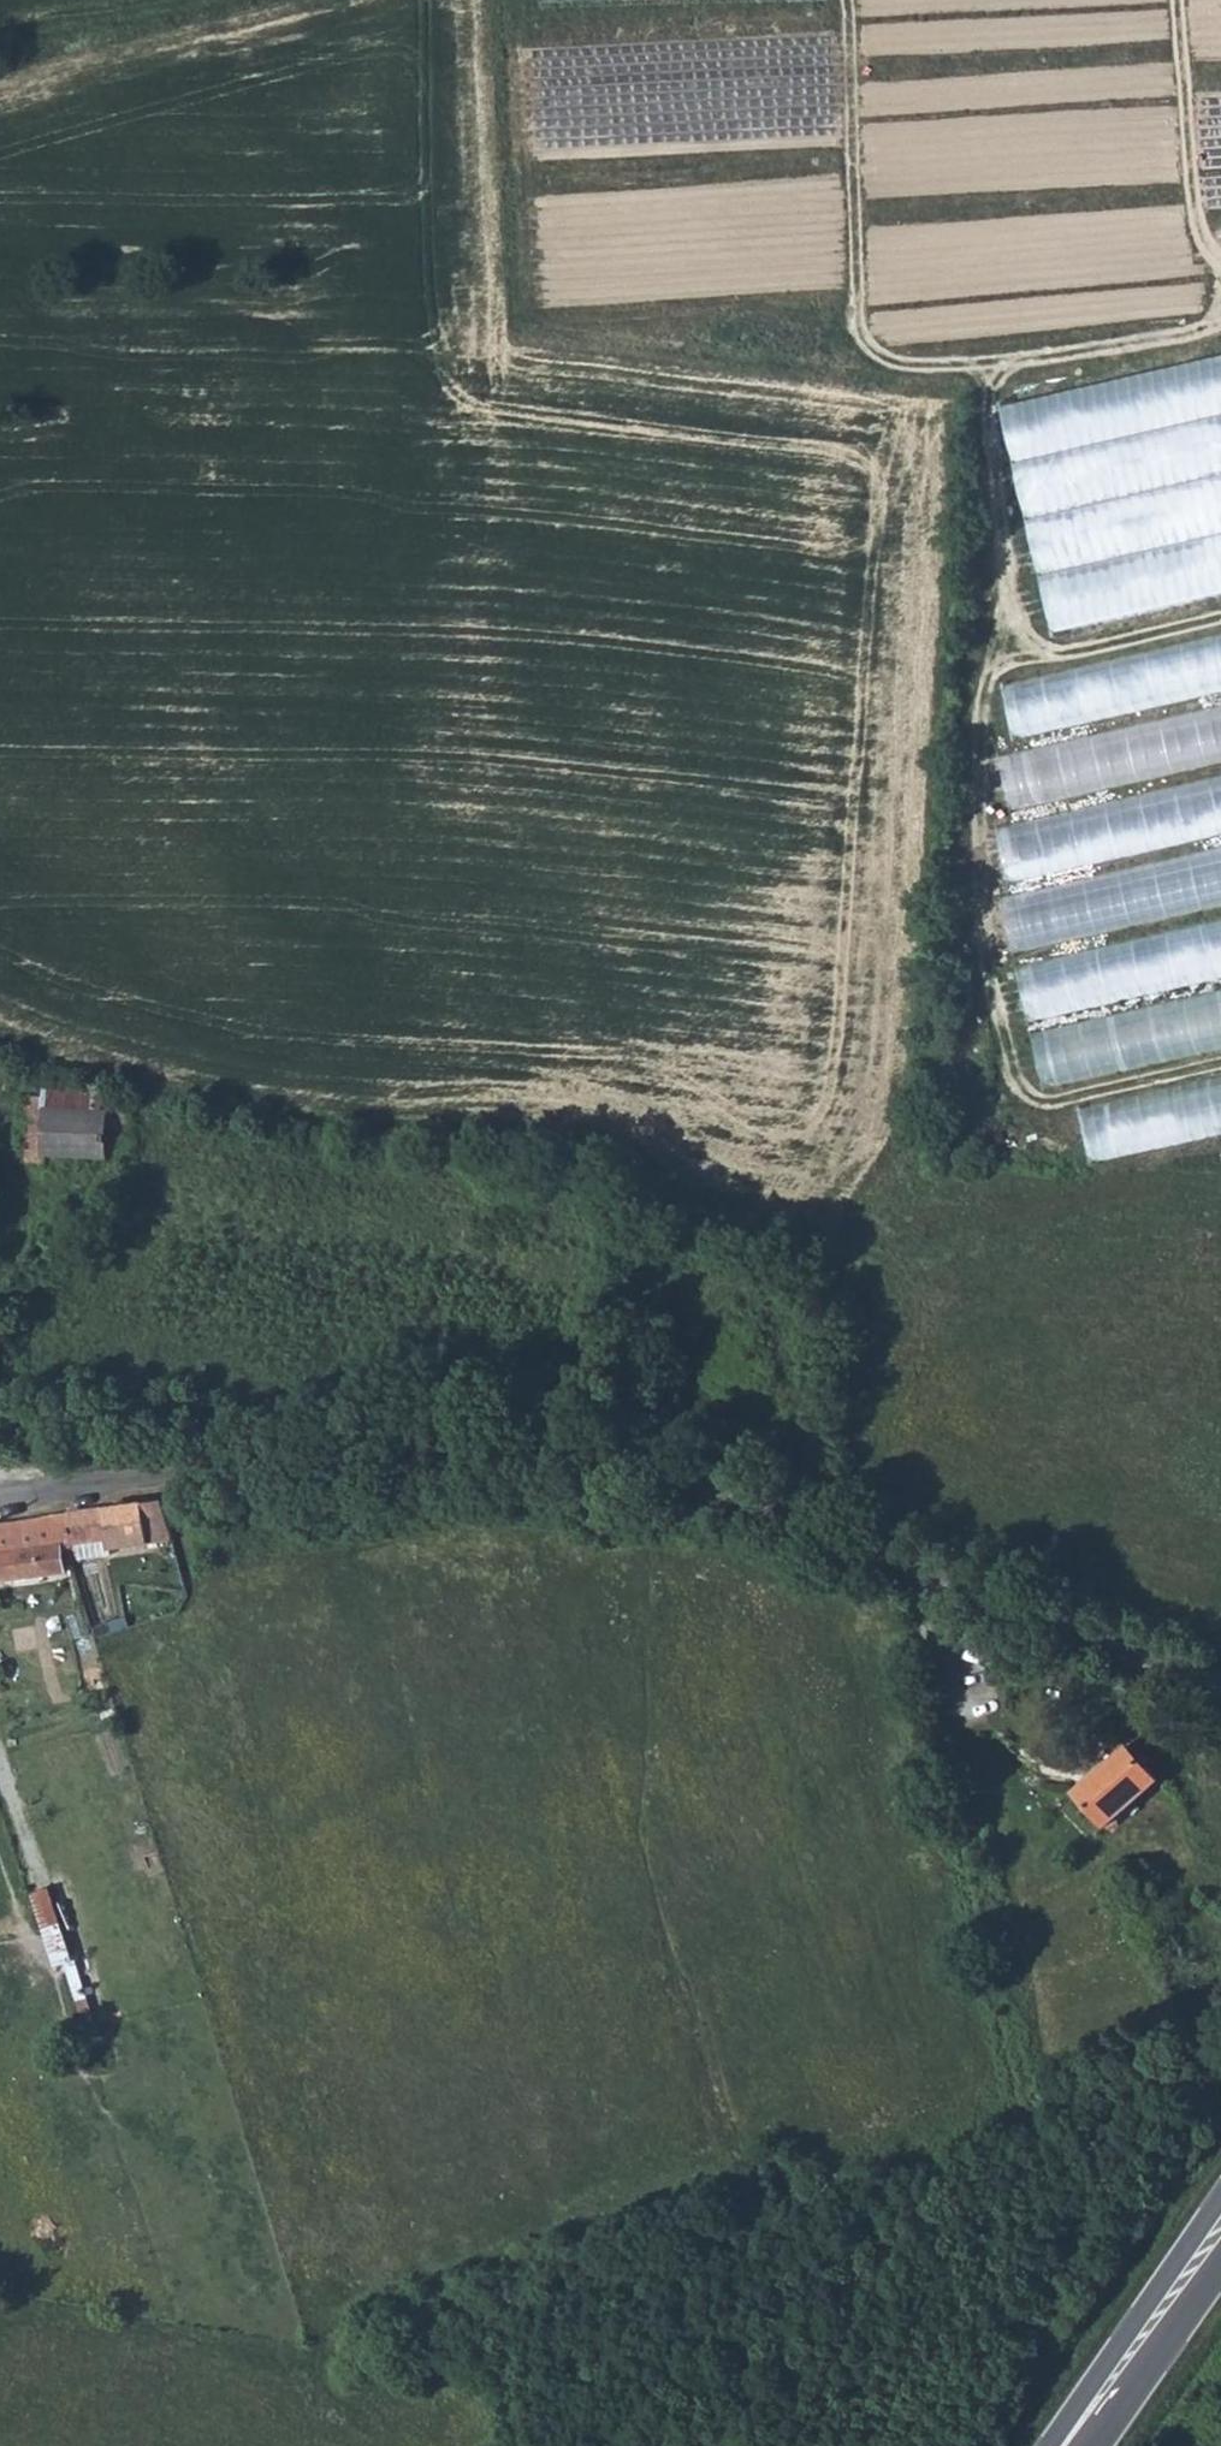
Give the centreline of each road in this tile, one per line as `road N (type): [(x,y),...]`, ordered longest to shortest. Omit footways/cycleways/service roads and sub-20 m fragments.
road 1 (unclassified): [(0,1494),(224,1459),(474,1436),(609,1444),(1038,1618),(1220,1676)]
road 2 (track): [(1220,621),(1059,656),(1027,632),(1013,609),(990,365)]
road 3 (primary): [(1220,2230),(1071,2445)]

